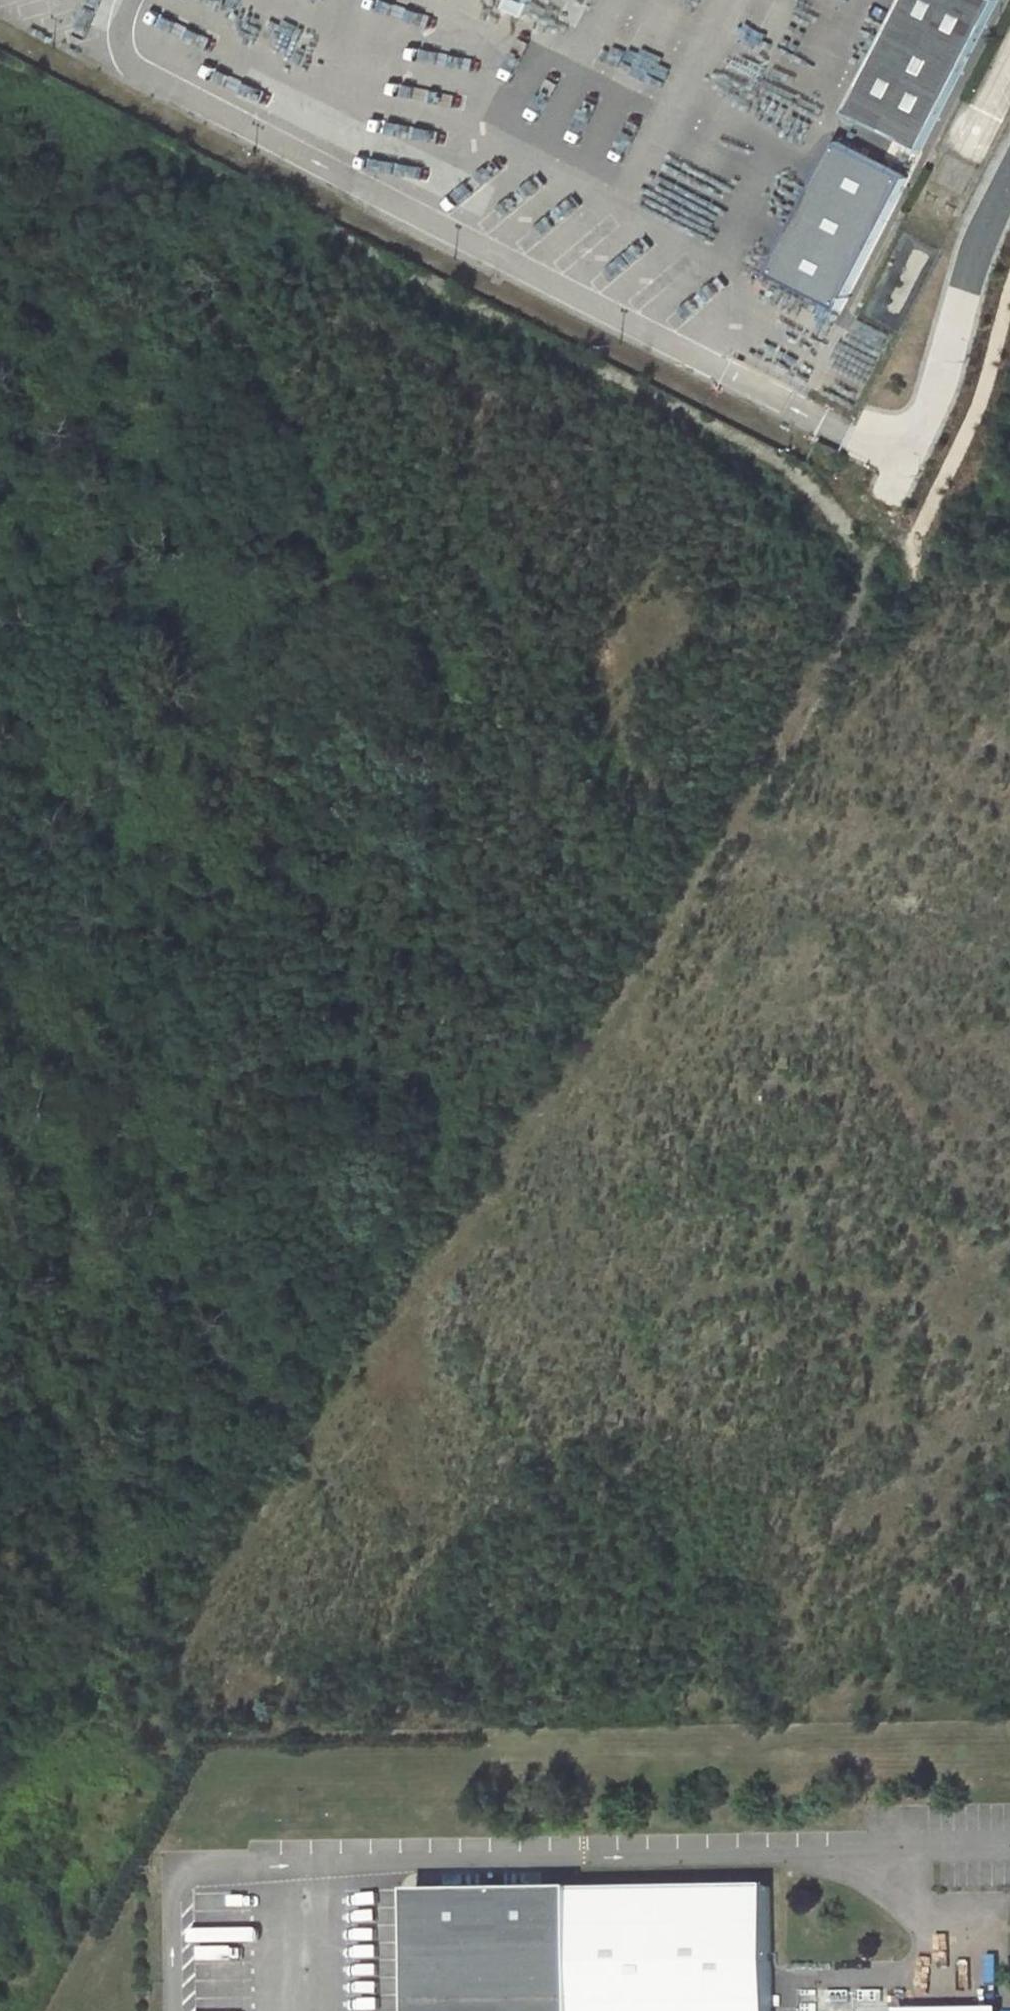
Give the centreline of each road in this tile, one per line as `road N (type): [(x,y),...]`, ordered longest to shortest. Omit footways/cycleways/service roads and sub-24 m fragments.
road 1 (unclassified): [(1009,182),(865,477)]

